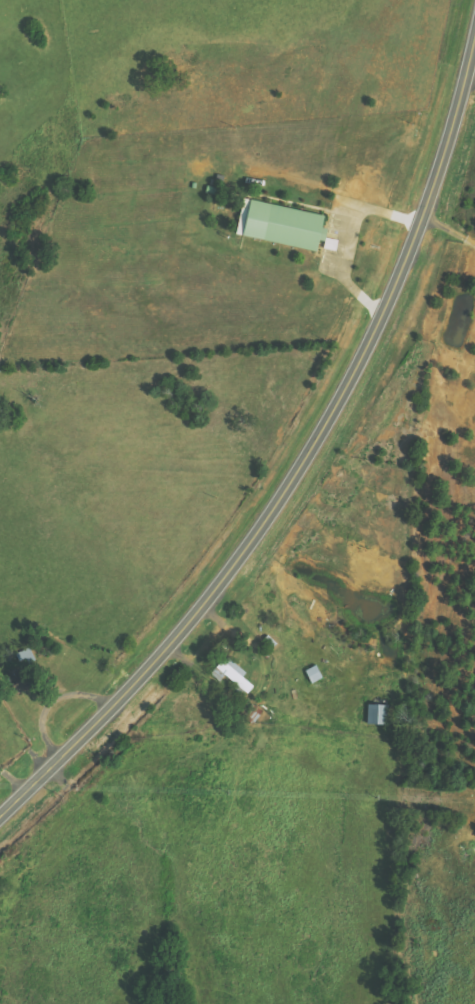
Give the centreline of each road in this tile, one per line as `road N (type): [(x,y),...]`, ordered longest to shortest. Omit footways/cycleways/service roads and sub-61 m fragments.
road 1 (tertiary): [(0,818),(192,625),(283,496),(400,283),(474,45)]

